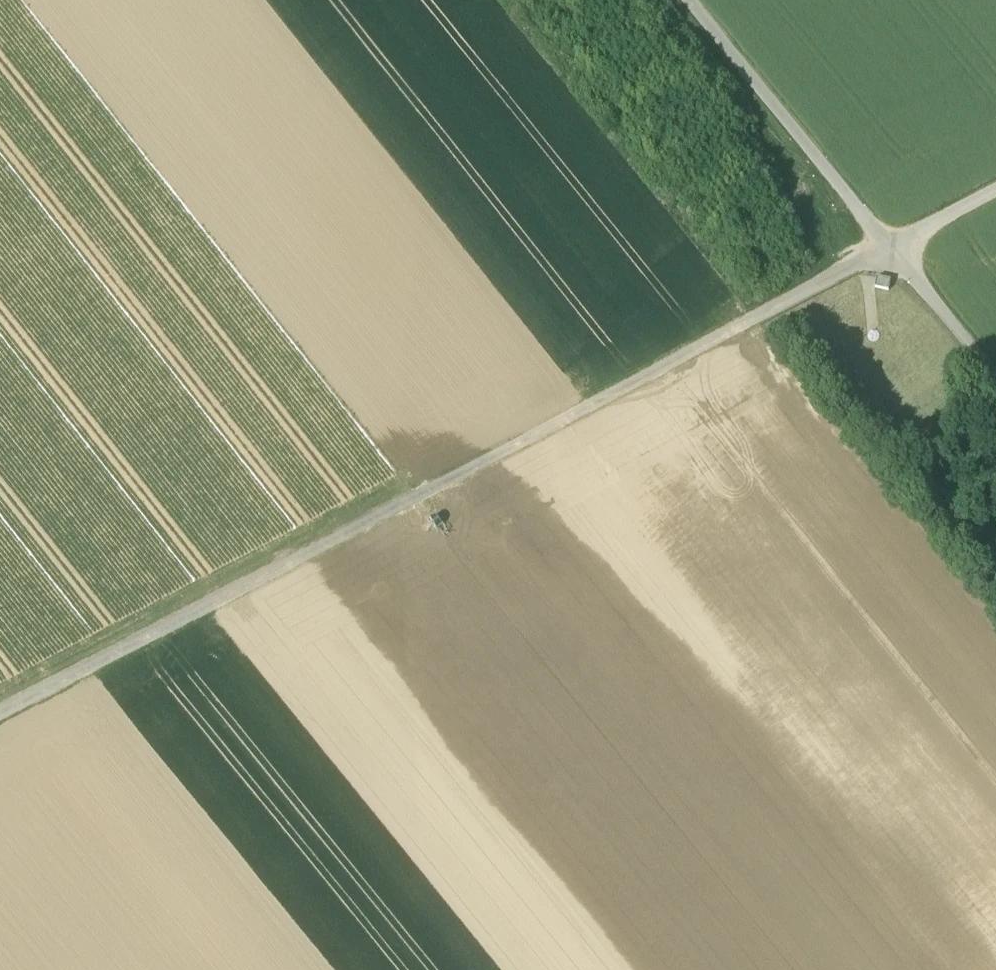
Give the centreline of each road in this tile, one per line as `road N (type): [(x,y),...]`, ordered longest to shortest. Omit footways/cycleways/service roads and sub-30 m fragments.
road 1 (track): [(888,245),(0,716)]
road 2 (track): [(695,0),(888,245)]
road 3 (track): [(888,245),(995,376)]
road 4 (track): [(995,188),(888,245)]

